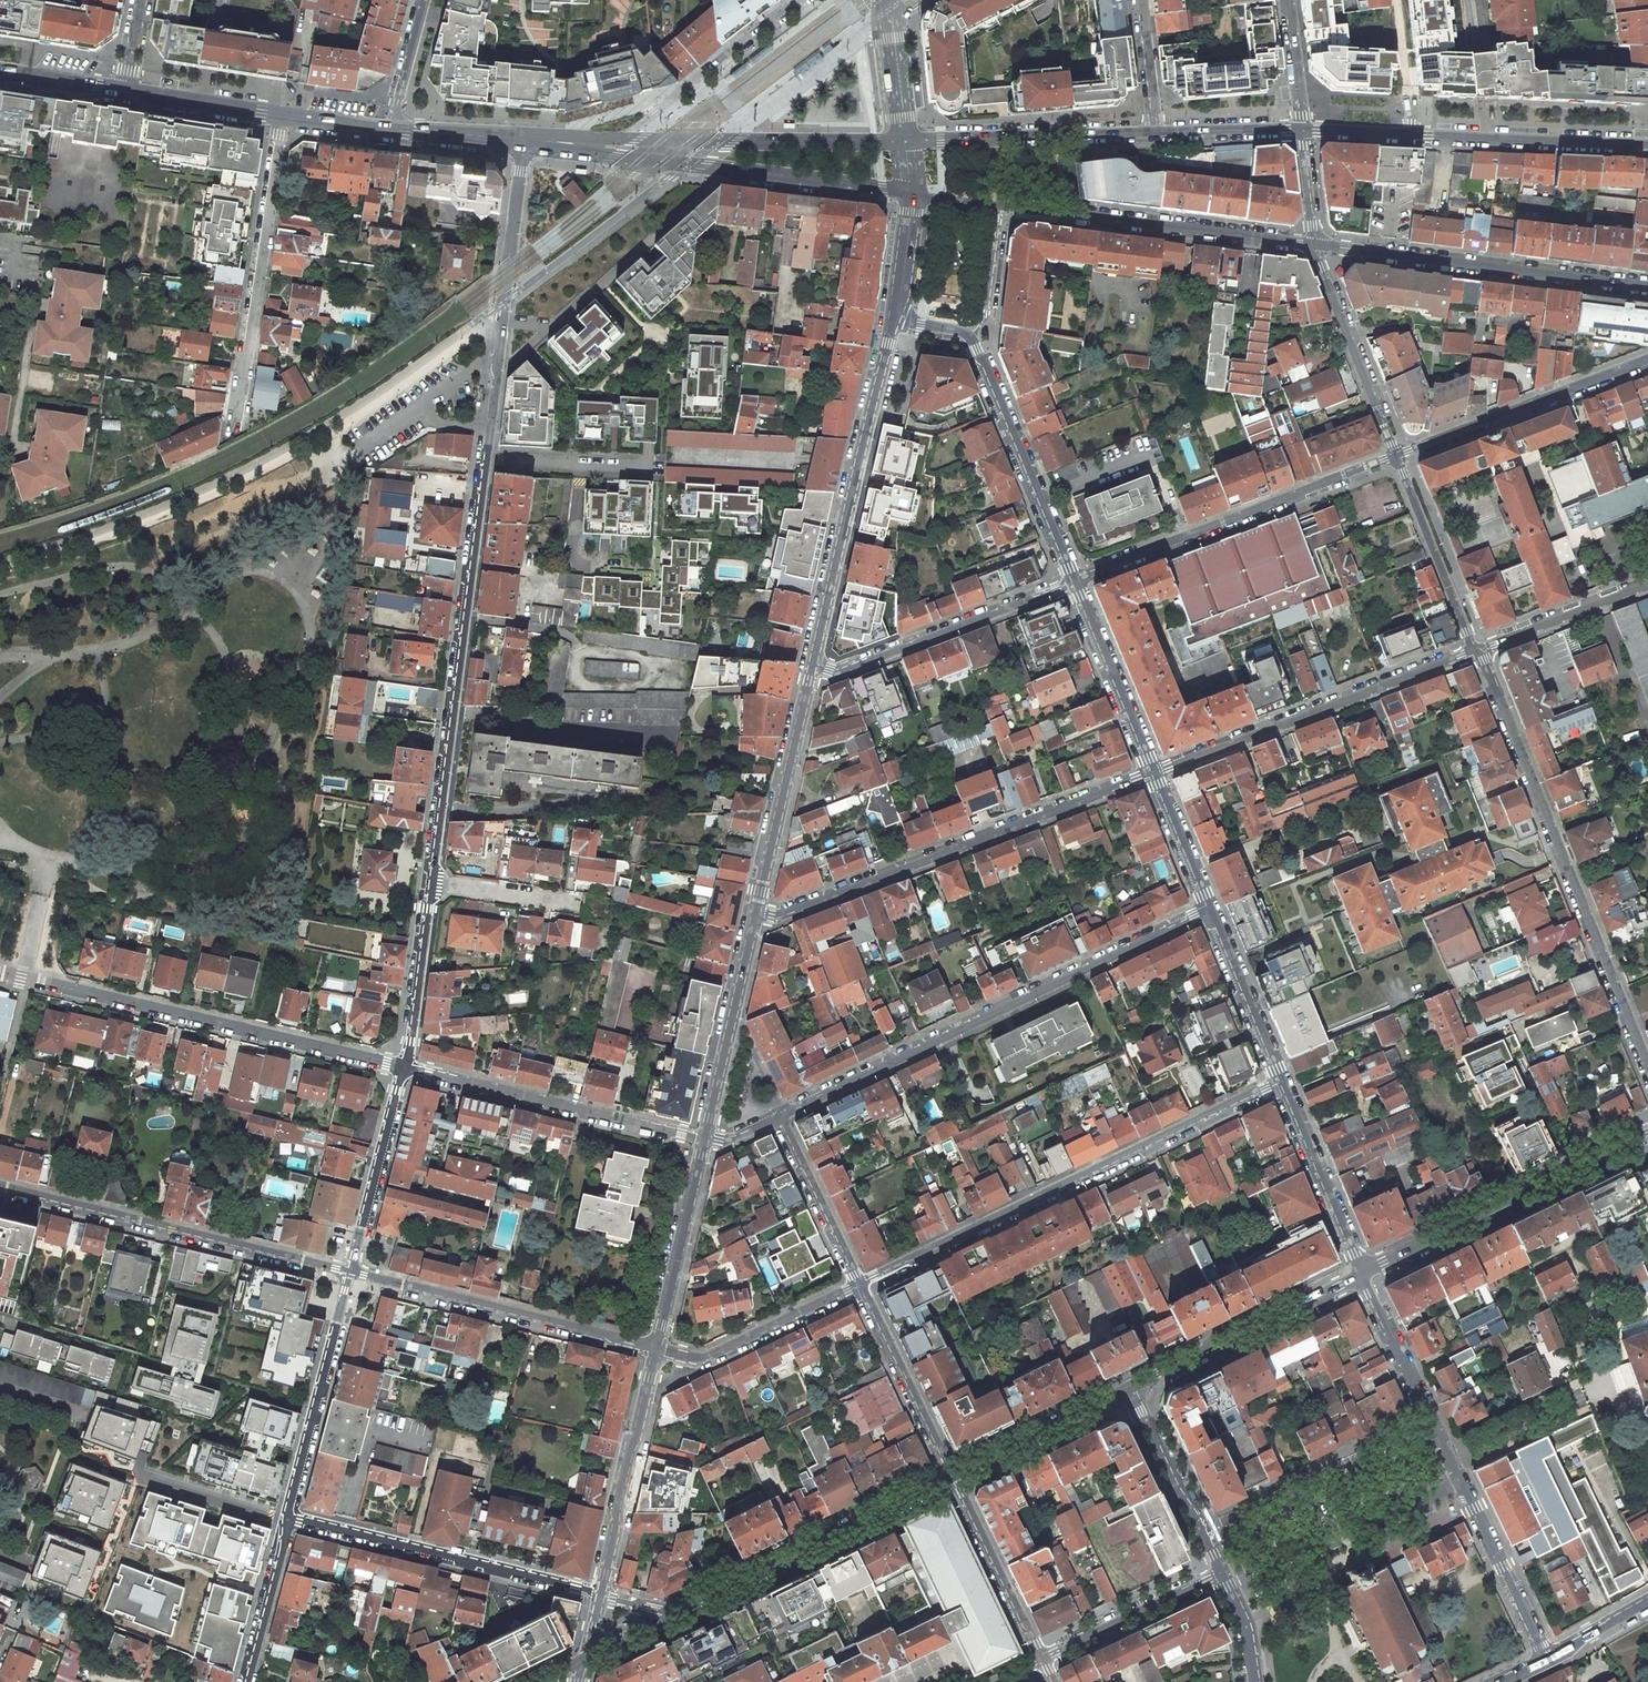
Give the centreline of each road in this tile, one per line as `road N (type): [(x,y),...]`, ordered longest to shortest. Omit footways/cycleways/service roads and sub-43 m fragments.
road 1 (residential): [(433,881),(525,131)]
road 2 (residential): [(782,1114),(1208,909)]
road 3 (residential): [(1279,1082),(859,1284)]
road 4 (residential): [(1476,652),(1647,1066)]
road 5 (residential): [(1152,773),(784,914),(757,912)]
road 6 (residential): [(404,1066),(0,972)]
road 7 (residential): [(349,1274),(0,1186)]
road 8 (unclassified): [(895,316),(813,664)]
road 9 (secondary): [(1647,145),(1339,131),(1300,120)]
road 10 (residential): [(1476,652),(1152,773)]
road 11 (residential): [(1075,582),(1395,455)]
road 12 (residential): [(1315,245),(1647,287)]
road 13 (residential): [(283,104),(234,435)]
road 14 (residential): [(998,206),(1315,245)]
road 15 (residential): [(291,1516),(601,1592)]
road 16 (residential): [(1647,1132),(1363,1277)]
road 17 (residential): [(655,1349),(349,1274)]
road 18 (residential): [(404,1066),(705,1140)]
road 19 (residential): [(951,1478),(677,1614)]
road 20 (secondary): [(903,137),(623,139)]
road 21 (residential): [(813,664),(830,669),(1075,582)]
road 22 (residential): [(1075,582),(1000,396),(965,331)]
road 23 (residential): [(1395,455),(1647,359)]
road 24 (residential): [(1363,1277),(1129,1389)]
road 25 (residential): [(1230,1594),(1464,1485)]
road 26 (unclassified): [(813,664),(757,912)]
road 27 (secondary): [(1156,116),(903,137)]
road 28 (residential): [(655,1349),(601,1592)]
road 29 (residential): [(291,1516),(349,1274)]
road 30 (unclassified): [(757,912),(705,1140)]
road 31 (residential): [(1464,1485),(1363,1277)]
road 32 (residential): [(800,0),(623,139)]
road 33 (residential): [(1315,245),(1395,455)]
road 34 (residential): [(859,1284),(707,1357),(655,1349)]
road 35 (residential): [(349,1274),(404,1066)]
road 36 (residential): [(705,1140),(655,1349)]
road 37 (residential): [(951,1478),(859,1284)]
road 38 (residential): [(1395,455),(1476,652)]
road 39 (residential): [(1363,1277),(1279,1082)]
road 40 (residential): [(1129,1389),(1221,1575)]
road 41 (residential): [(1152,773),(1075,582)]
road 42 (residential): [(1042,1658),(951,1478)]
road 43 (residential): [(1129,1389),(951,1478)]
road 44 (residential): [(1042,1658),(1221,1575)]
road 45 (residential): [(1547,1658),(1464,1485)]
road 46 (residential): [(404,1066),(433,881)]
road 47 (residential): [(1279,1082),(1208,909)]
road 48 (residential): [(859,1284),(782,1114)]
road 49 (residential): [(1647,585),(1476,652)]
road 50 (residential): [(246,1681),(291,1516)]
road 51 (secondary): [(283,104),(126,80)]
road 52 (residential): [(433,881),(580,903)]
road 53 (residential): [(1208,909),(1152,773)]
road 54 (secondary): [(1300,120),(1251,110),(1156,116)]
road 55 (residential): [(998,206),(985,312),(965,331)]
road 56 (secondary): [(525,131),(394,120)]
road 57 (secondary): [(126,80),(0,59)]
road 58 (residential): [(1300,120),(1315,245)]
road 59 (residential): [(394,120),(423,0)]
road 60 (unclassified): [(911,194),(895,316)]
road 61 (residential): [(1288,0),(1300,120)]

